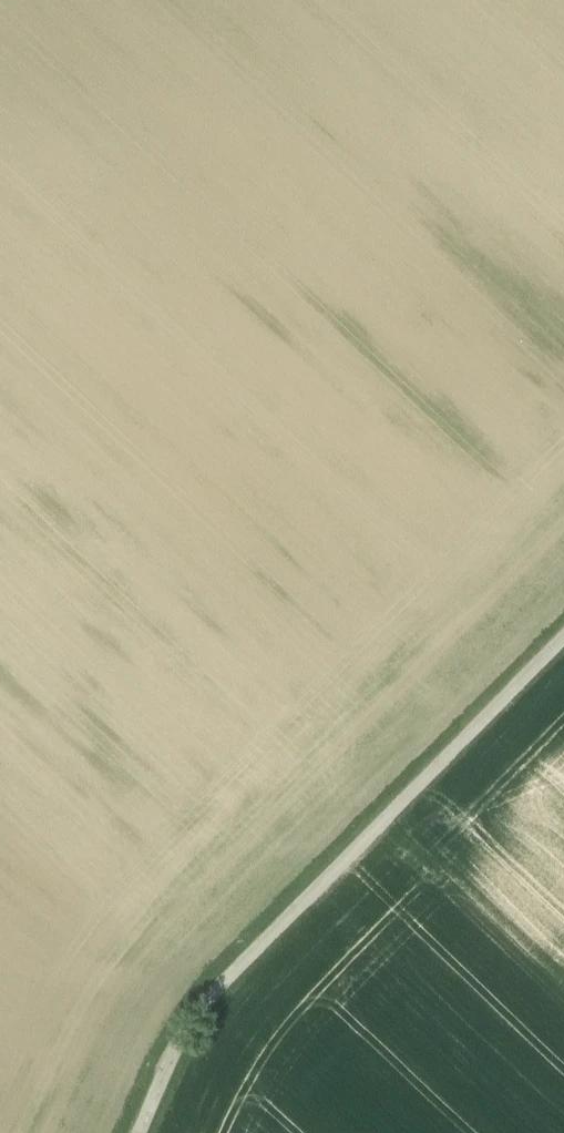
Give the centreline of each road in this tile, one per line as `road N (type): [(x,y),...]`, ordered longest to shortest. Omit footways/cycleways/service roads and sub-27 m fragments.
road 1 (unclassified): [(141,1132),(207,1014),(563,653)]

